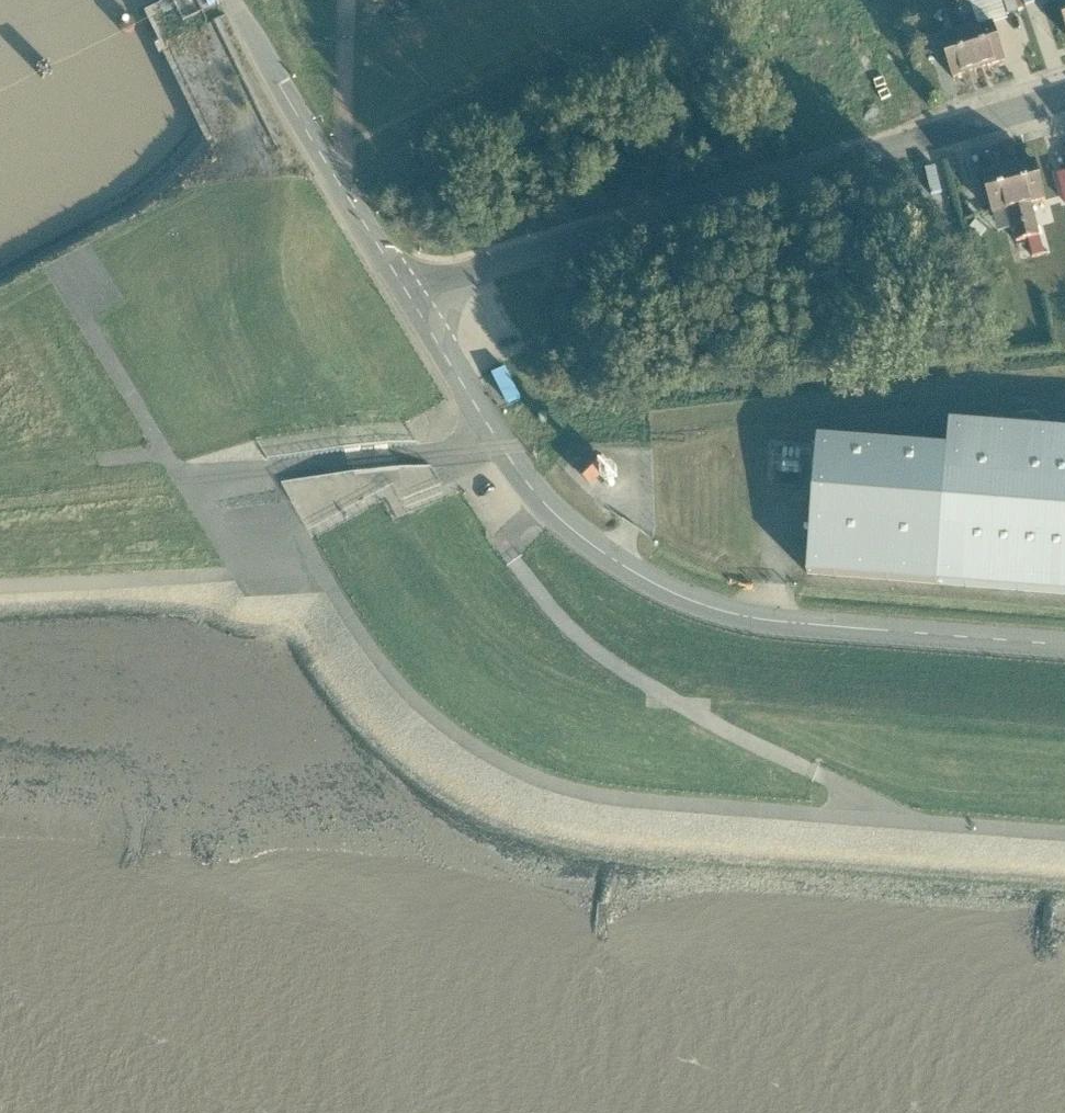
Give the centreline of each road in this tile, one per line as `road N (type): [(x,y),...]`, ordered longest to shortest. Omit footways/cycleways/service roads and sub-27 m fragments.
road 1 (tertiary): [(1064,648),(763,624),(692,604),(632,574),(573,530),(525,479),(409,295)]
road 2 (residential): [(409,295),(1064,96)]
road 3 (track): [(243,577),(319,574),(405,691),(517,772),(650,803),(759,815)]
road 4 (track): [(547,505),(515,532),(513,557),(587,645),(708,726),(846,791),(873,824)]
road 5 (unclassified): [(233,0),(409,295)]
road 6 (track): [(1064,839),(759,815)]
road 7 (track): [(243,577),(0,588)]
road 8 (track): [(185,483),(88,327),(85,287)]
road 9 (track): [(167,454),(0,473)]

